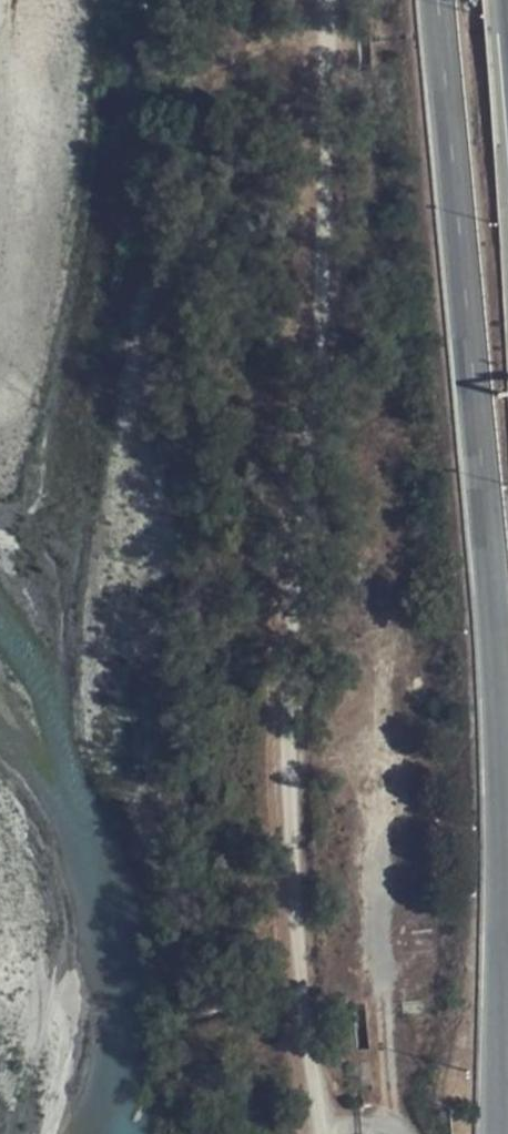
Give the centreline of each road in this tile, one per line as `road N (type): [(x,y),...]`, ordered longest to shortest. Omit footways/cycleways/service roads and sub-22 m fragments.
road 1 (track): [(324,1133),(301,941),(287,617),(324,317),(325,0)]
road 2 (motorway): [(438,0),(507,808)]

